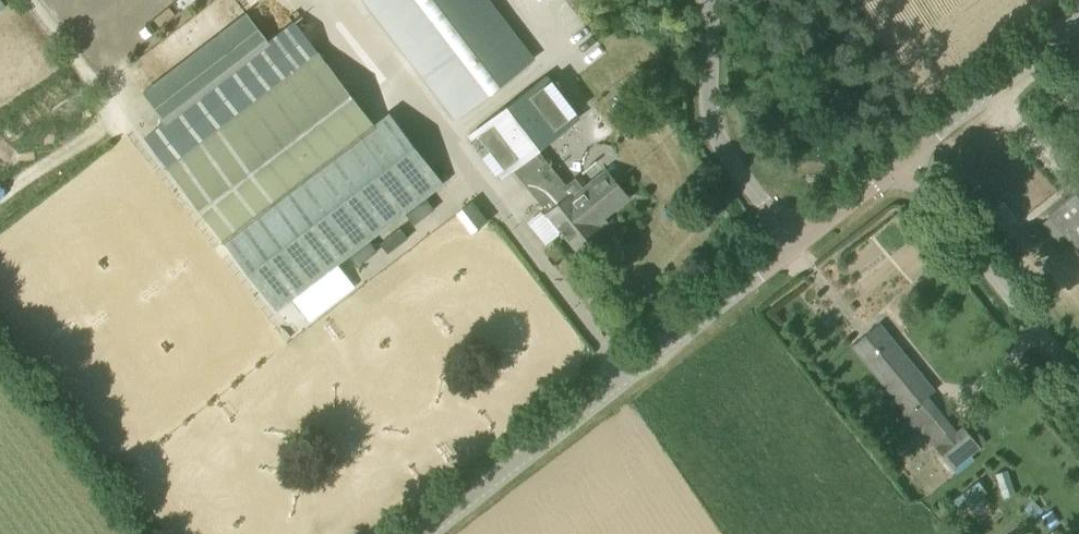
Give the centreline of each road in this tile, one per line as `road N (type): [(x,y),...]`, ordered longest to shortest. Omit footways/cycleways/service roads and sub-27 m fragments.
road 1 (unclassified): [(425,533),(794,244)]
road 2 (unclassified): [(1078,382),(900,162)]
road 3 (unclassified): [(794,244),(712,125),(710,0)]
road 4 (unclassified): [(900,162),(1078,18)]
road 5 (unclassified): [(794,244),(900,162)]

